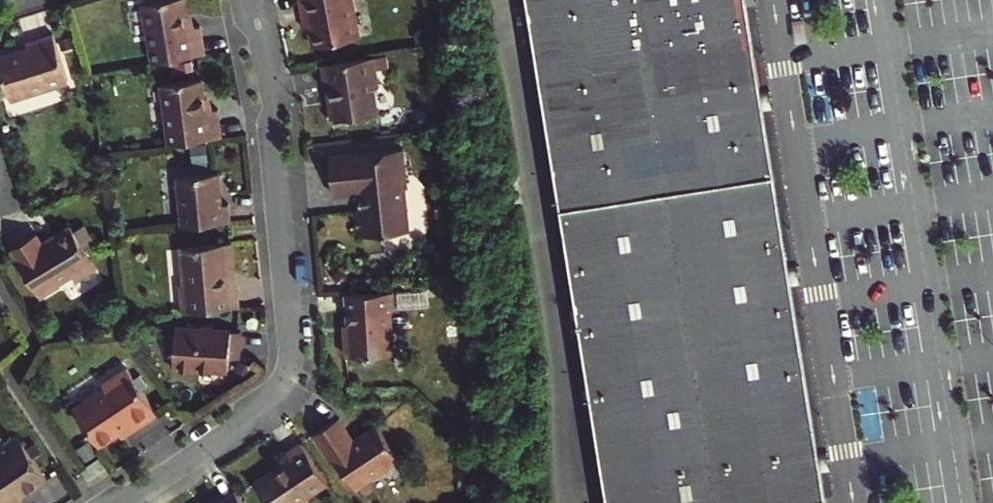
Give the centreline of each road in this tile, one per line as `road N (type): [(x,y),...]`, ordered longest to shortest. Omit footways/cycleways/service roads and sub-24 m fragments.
road 1 (residential): [(117,502),(251,416),(286,377),(291,349),(268,122),(242,0)]

